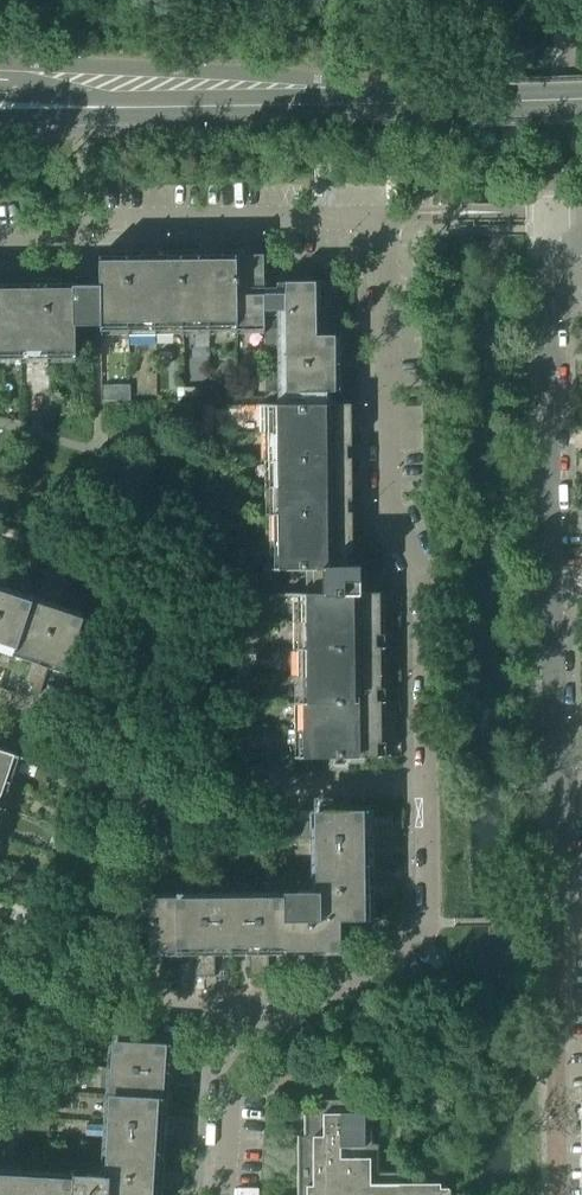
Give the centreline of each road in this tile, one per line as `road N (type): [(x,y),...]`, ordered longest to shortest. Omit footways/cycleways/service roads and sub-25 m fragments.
road 1 (residential): [(223,1194),(231,1069),(243,1038),(425,931),(422,585),(386,481),(379,221)]
road 2 (residential): [(569,902),(543,231),(552,210),(581,210)]
road 3 (tertiary): [(0,104),(581,100)]
road 4 (residential): [(0,238),(61,235),(98,219),(379,221)]
road 5 (residential): [(557,1194),(556,929),(569,902)]

